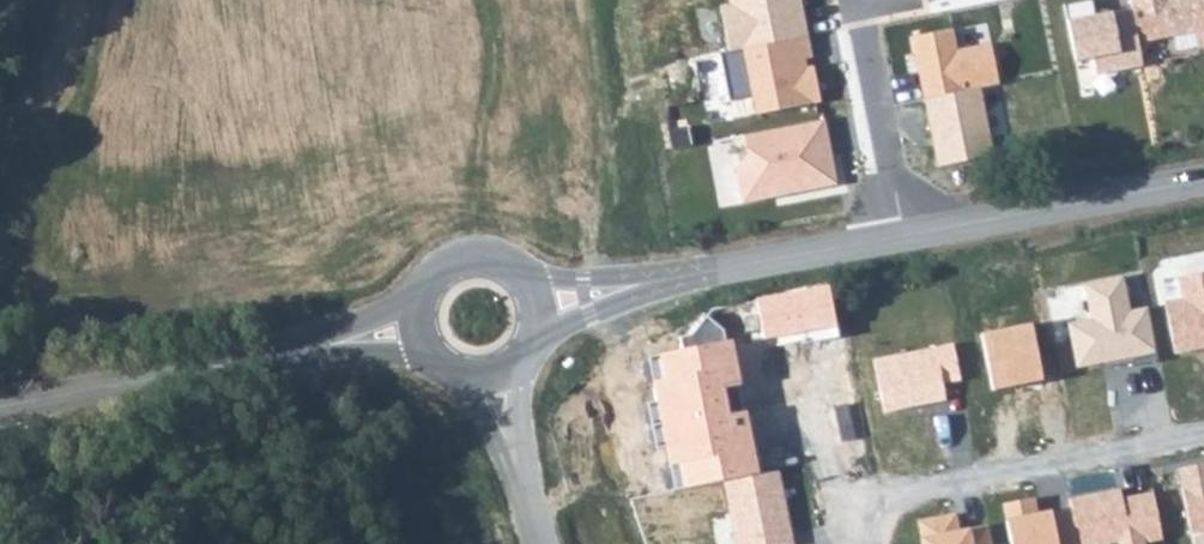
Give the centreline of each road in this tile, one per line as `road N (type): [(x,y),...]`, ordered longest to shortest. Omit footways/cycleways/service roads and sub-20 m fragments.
road 1 (residential): [(847,509),(1203,436)]
road 2 (secondary): [(899,236),(1203,180)]
road 3 (secondary): [(0,408),(300,350)]
road 4 (residential): [(899,236),(852,1)]
road 5 (secondary): [(689,274),(899,236)]
road 6 (secondary): [(531,337),(689,274)]
road 7 (secondary): [(689,274),(521,279)]
road 8 (residential): [(449,371),(478,408),(523,502)]
road 9 (residential): [(523,502),(521,355)]
road 10 (secondary): [(421,291),(300,350)]
road 11 (secondary): [(300,350),(434,361)]

